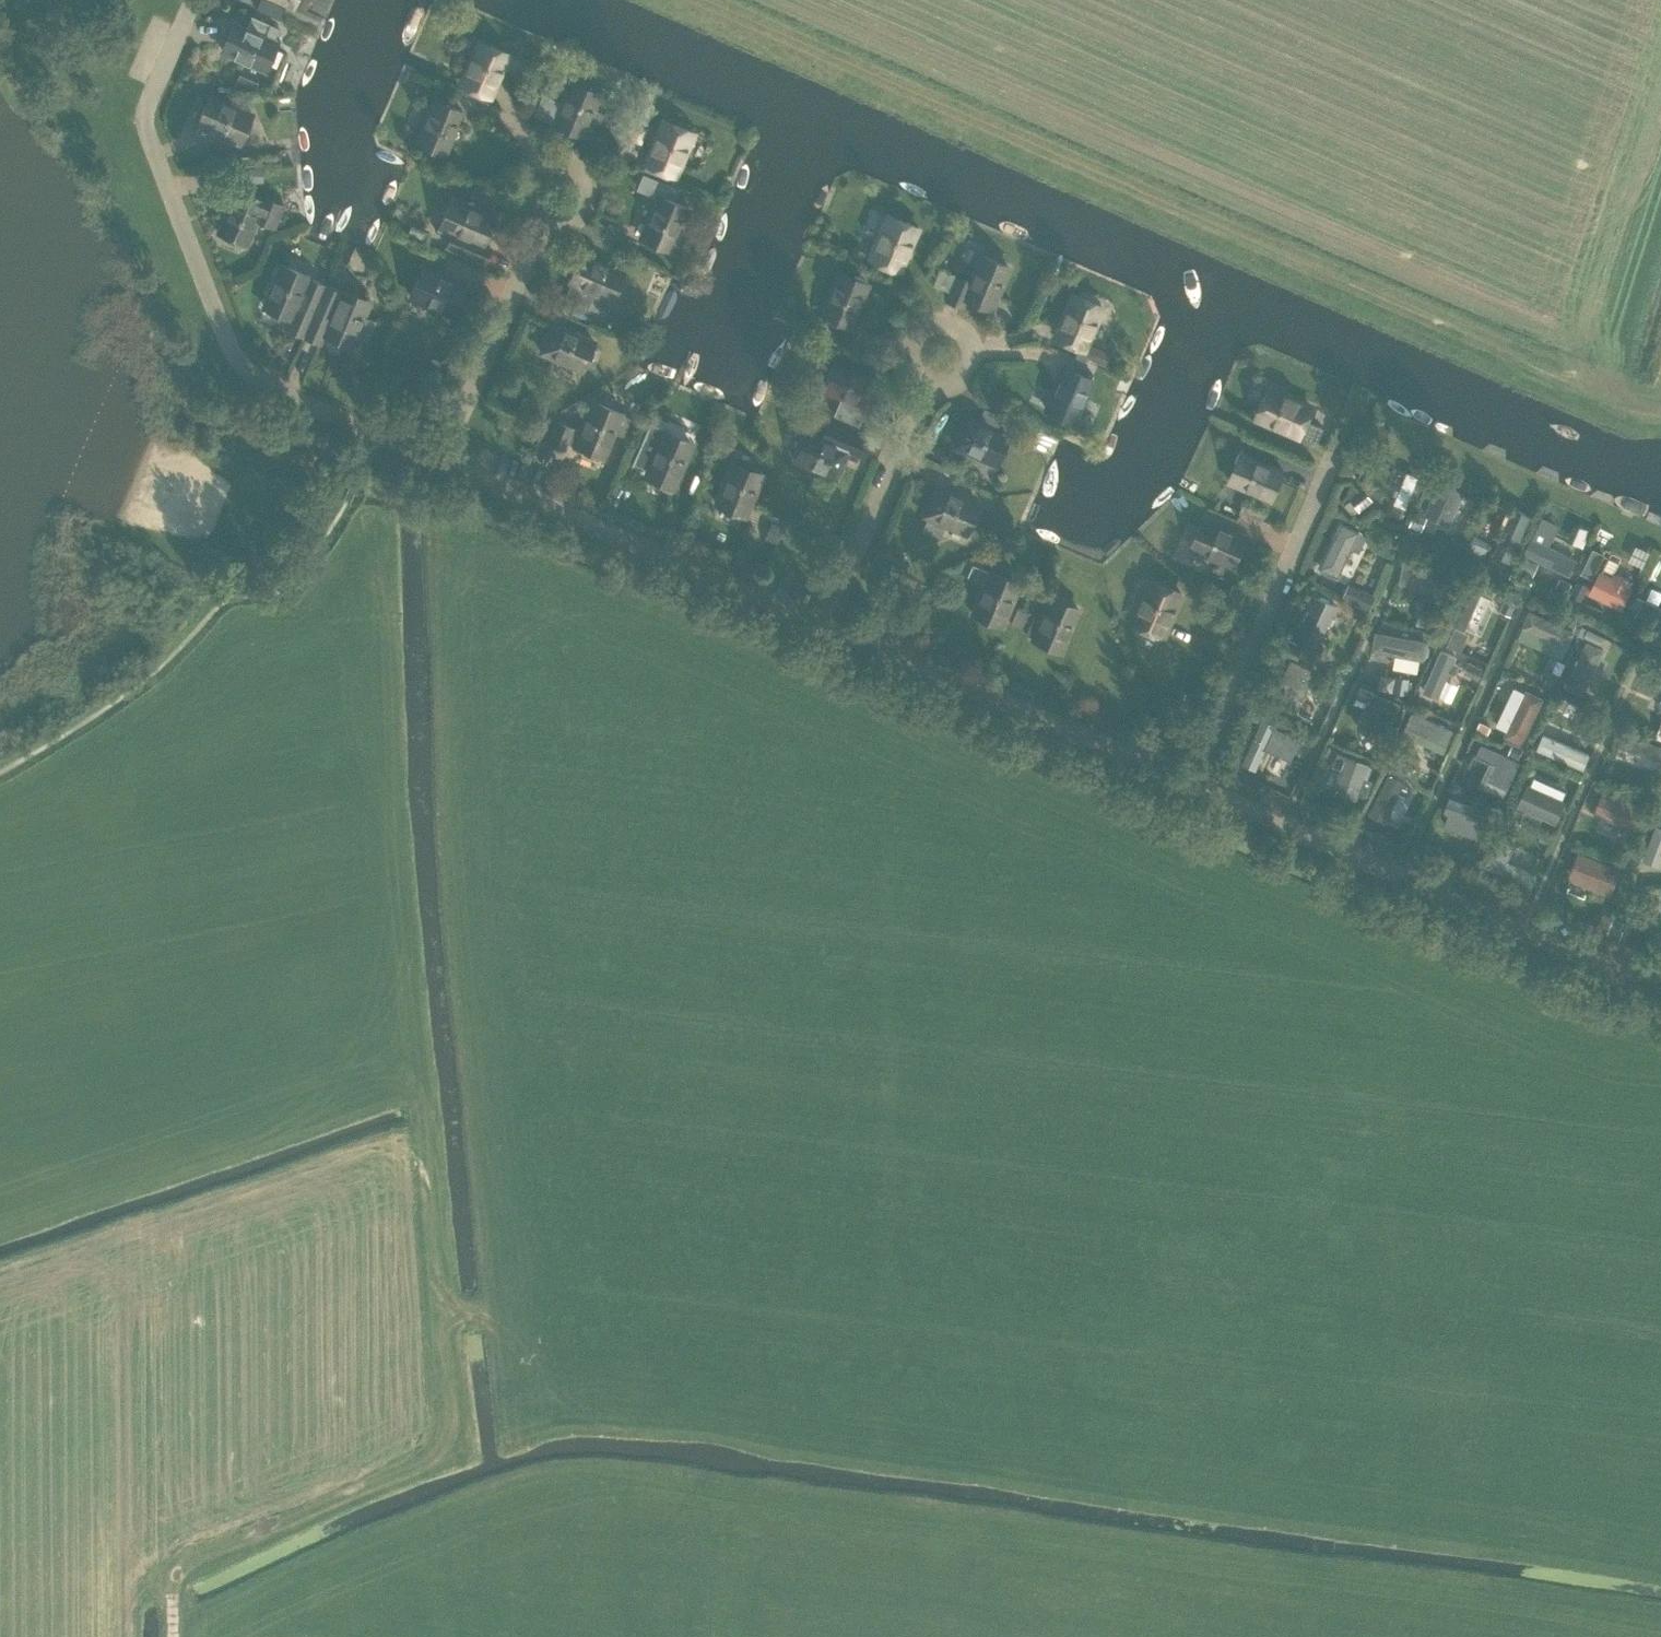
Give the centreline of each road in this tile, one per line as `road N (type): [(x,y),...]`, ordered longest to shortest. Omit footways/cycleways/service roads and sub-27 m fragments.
road 1 (residential): [(435,455),(260,380),(236,354),(150,135),(152,104),(196,0)]
road 2 (residential): [(1660,970),(1620,962),(1199,778)]
road 3 (residential): [(829,621),(435,455)]
road 4 (residential): [(1199,778),(829,621)]
road 5 (residential): [(1199,778),(1330,458)]
road 6 (residential): [(435,455),(540,222)]
road 7 (residential): [(829,621),(925,390)]
road 8 (residential): [(540,222),(525,197),(531,168),(557,156),(580,164),(587,184),(581,208),(565,219)]
road 9 (residential): [(925,390),(908,357),(928,324),(952,324),(970,340),(968,363),(946,383)]

